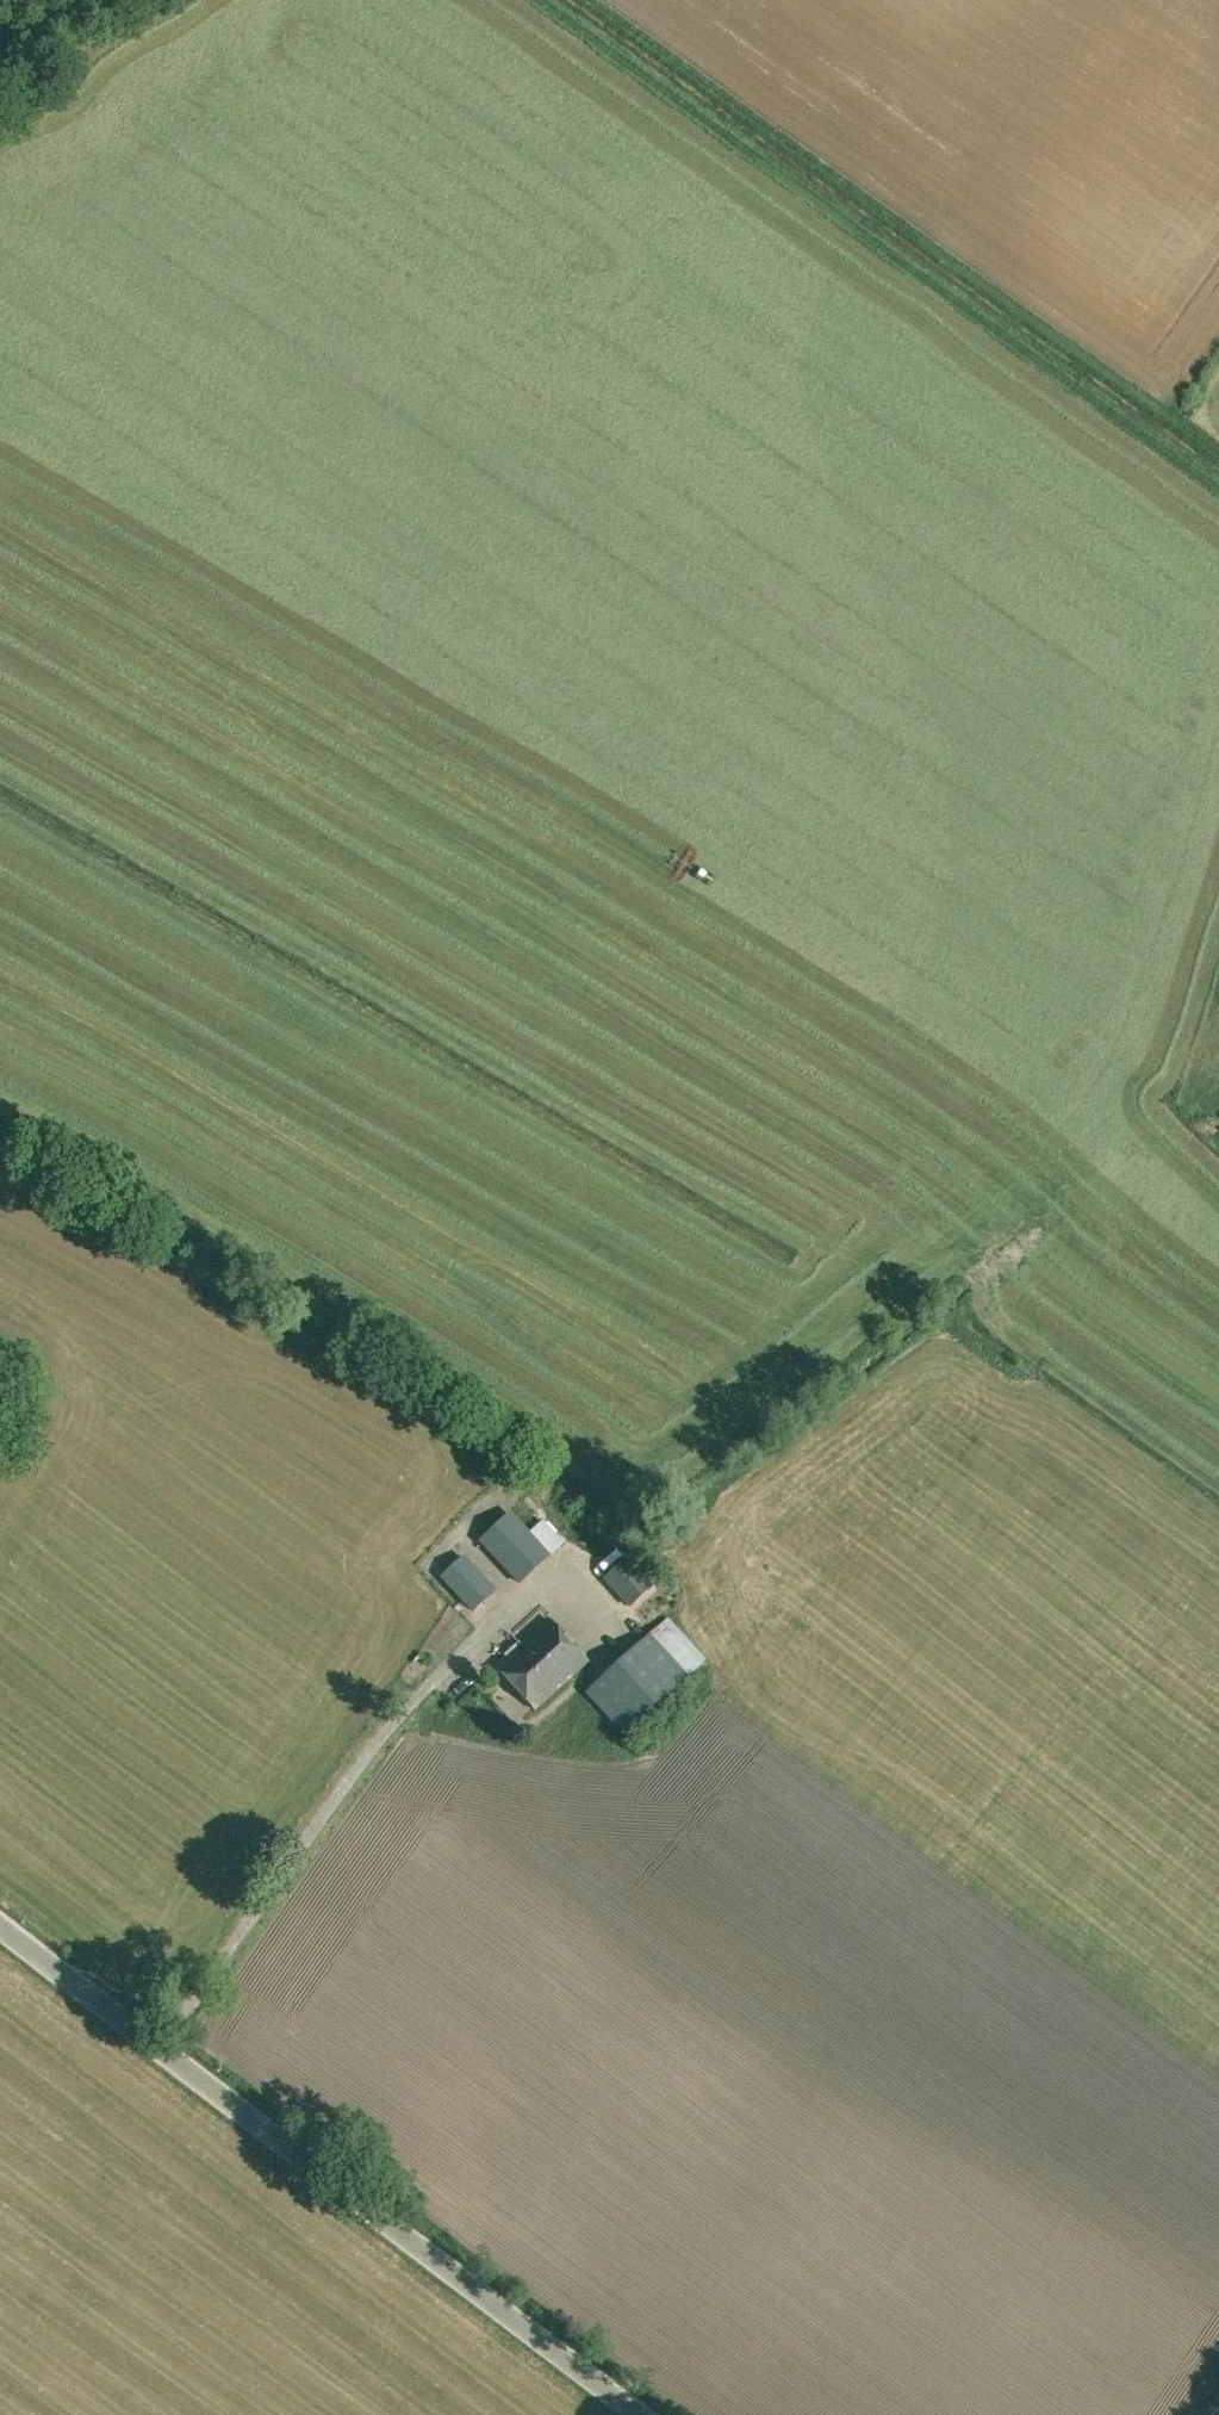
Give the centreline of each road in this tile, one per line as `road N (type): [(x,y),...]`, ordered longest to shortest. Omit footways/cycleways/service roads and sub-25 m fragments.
road 1 (tertiary): [(652,2414),(0,1925)]
road 2 (unclassified): [(0,74),(115,0)]

